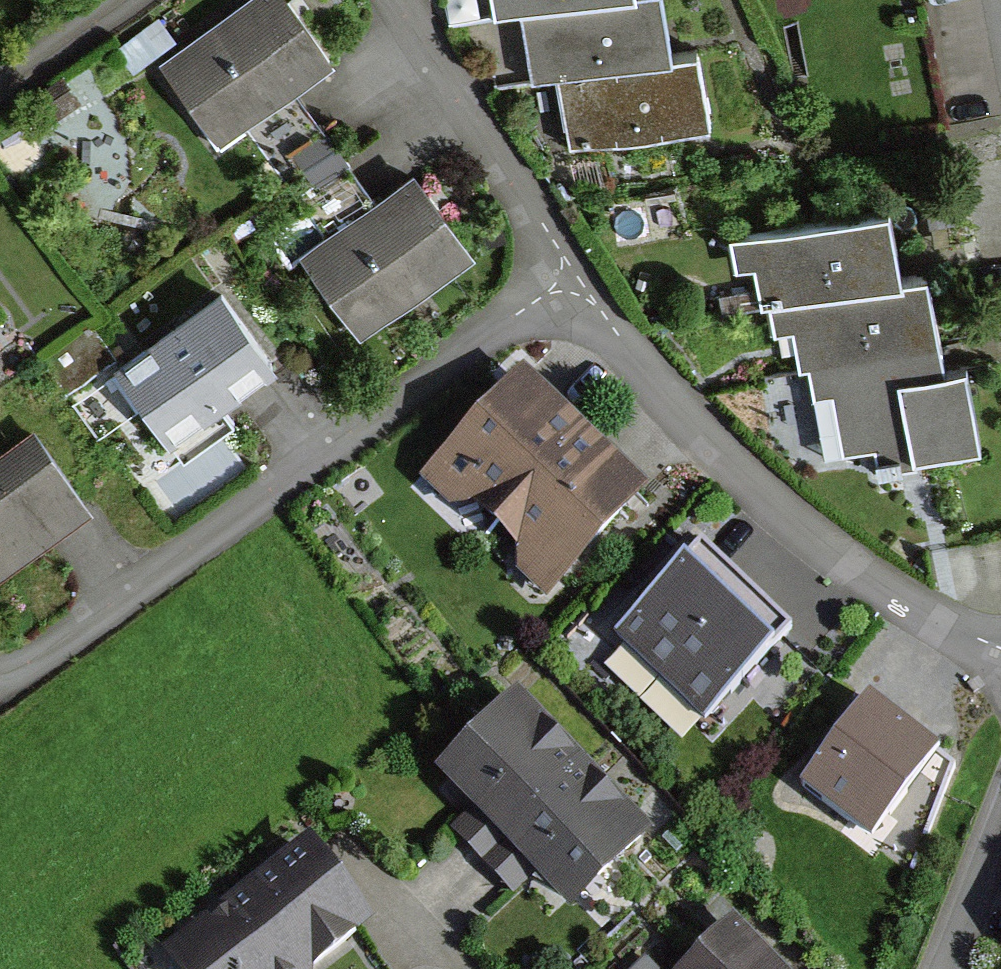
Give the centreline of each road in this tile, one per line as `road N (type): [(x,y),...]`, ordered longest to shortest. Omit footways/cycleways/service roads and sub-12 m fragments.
road 1 (residential): [(0,676),(513,320)]
road 2 (residential): [(1000,648),(854,568),(745,478),(683,415),(579,278)]
road 3 (residential): [(579,278),(394,0)]
road 4 (residential): [(1000,825),(950,968)]
road 5 (residential): [(114,0),(0,84)]

